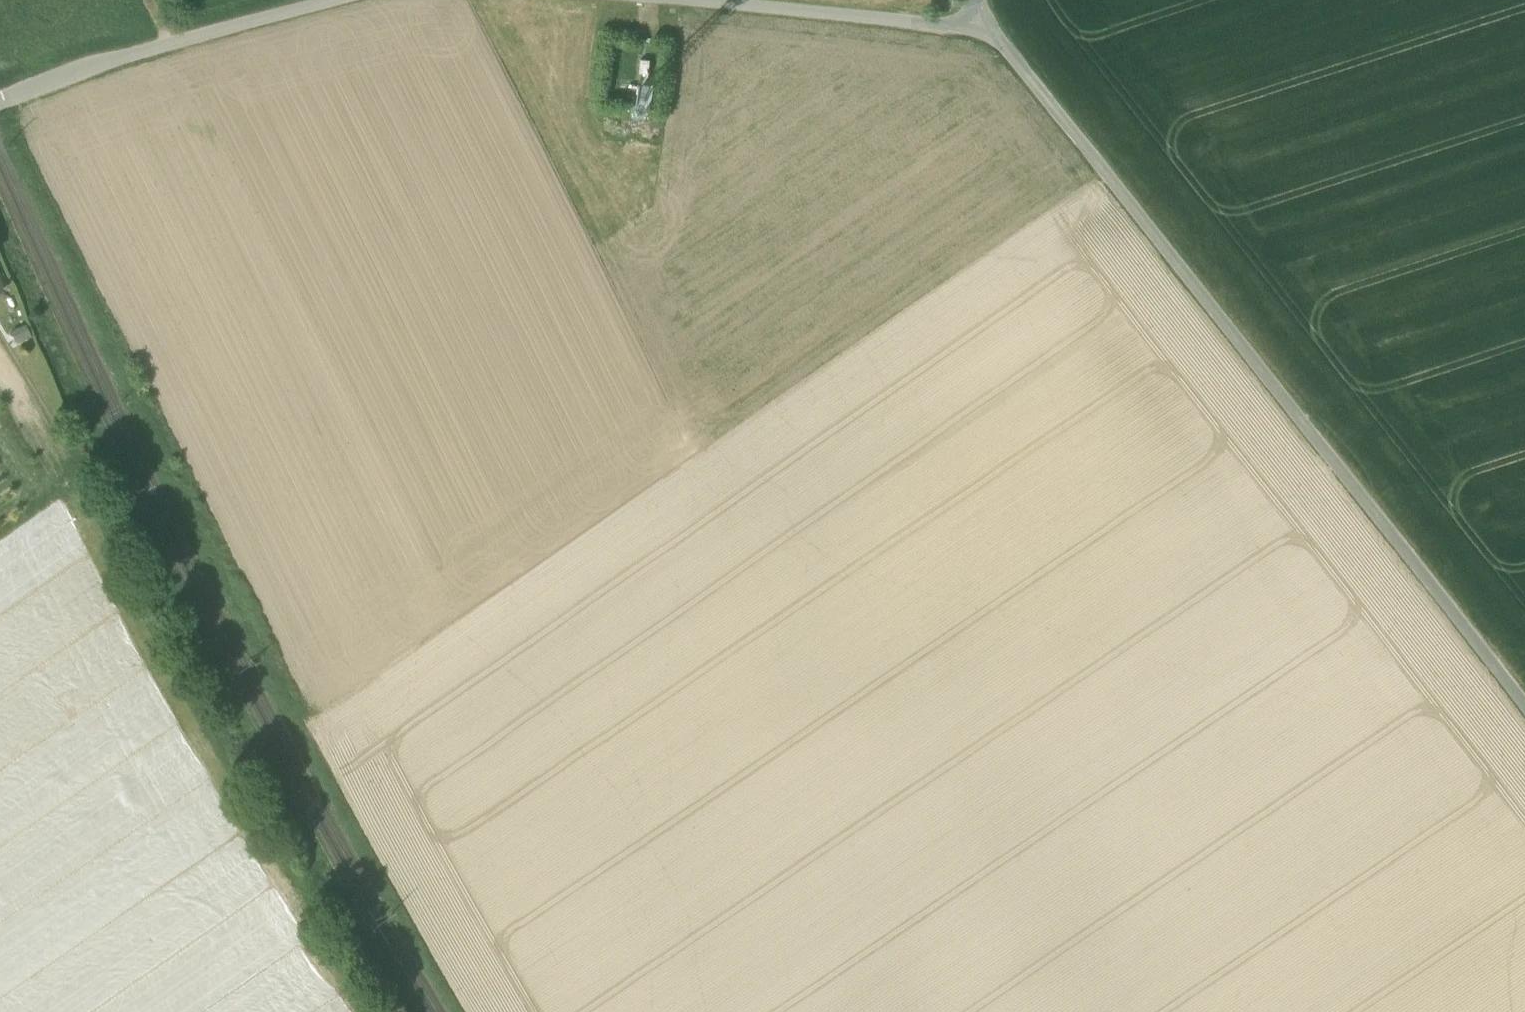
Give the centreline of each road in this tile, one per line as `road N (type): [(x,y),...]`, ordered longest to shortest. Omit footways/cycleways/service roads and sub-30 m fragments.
road 1 (track): [(982,26),(1524,703)]
road 2 (unclassified): [(0,99),(164,39),(325,0)]
road 3 (unclassified): [(716,0),(982,26)]

